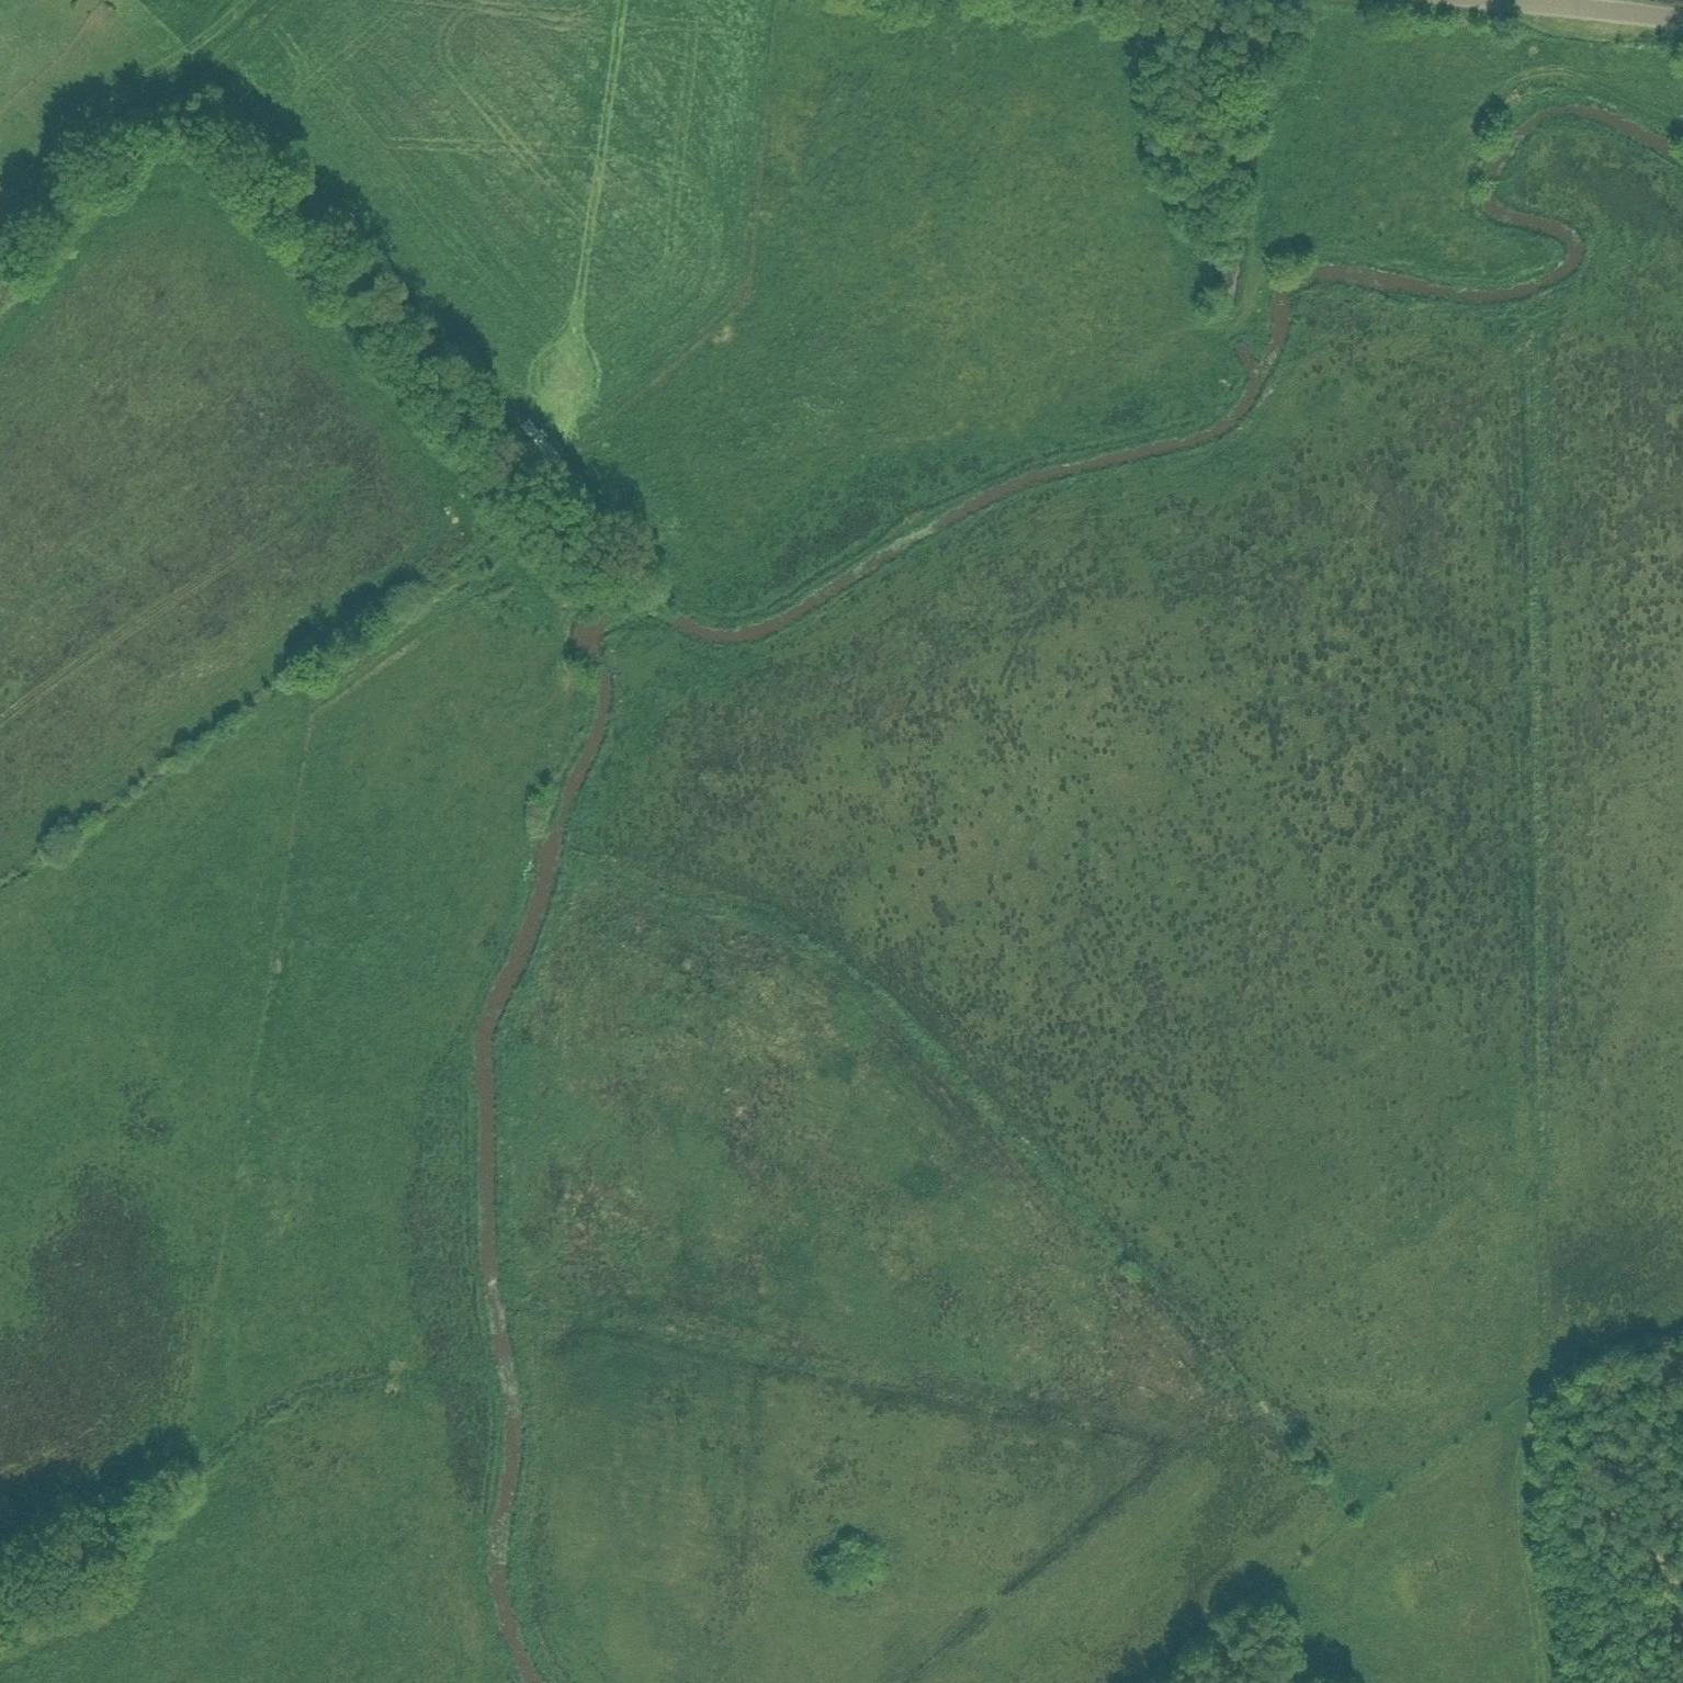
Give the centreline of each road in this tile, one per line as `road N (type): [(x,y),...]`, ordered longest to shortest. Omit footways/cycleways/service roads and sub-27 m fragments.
road 1 (track): [(1528,1319),(1520,1450),(1549,1682)]
road 2 (tertiary): [(1682,20),(1509,0)]

